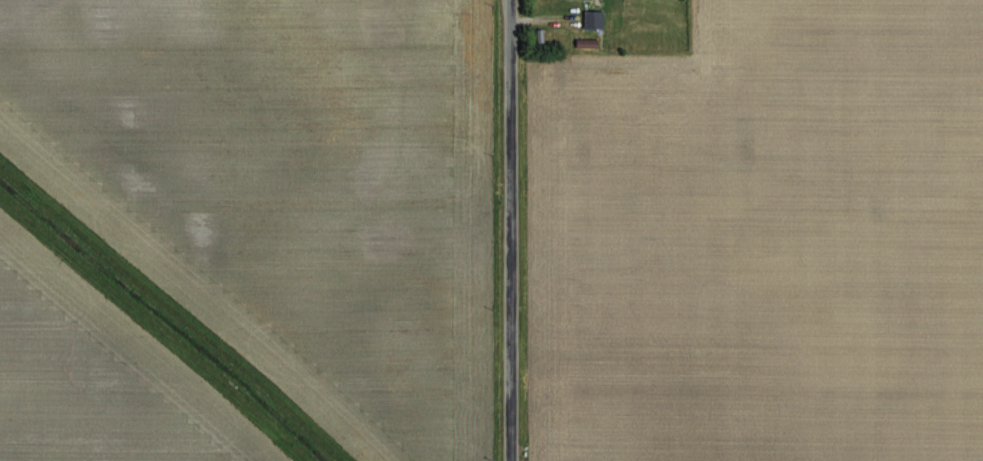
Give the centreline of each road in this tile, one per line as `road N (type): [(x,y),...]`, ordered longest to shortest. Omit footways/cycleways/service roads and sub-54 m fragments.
road 1 (residential): [(506,460),(506,0)]

